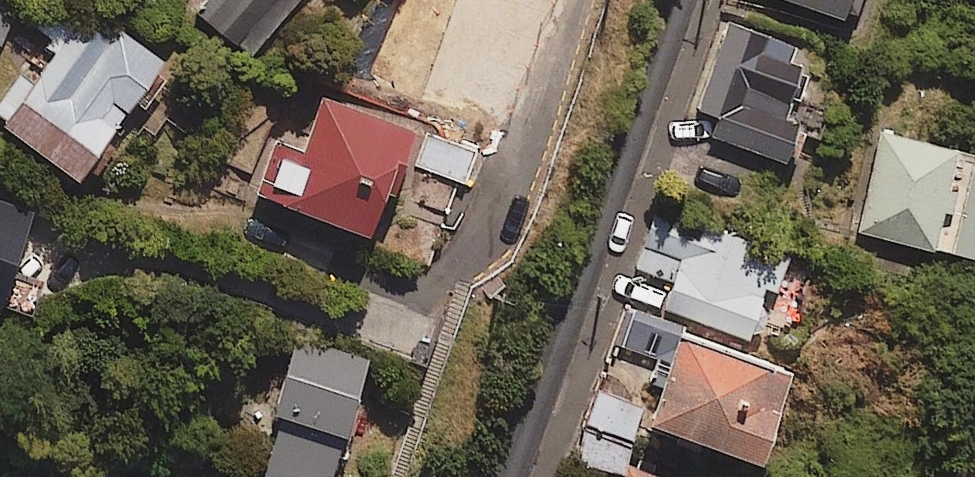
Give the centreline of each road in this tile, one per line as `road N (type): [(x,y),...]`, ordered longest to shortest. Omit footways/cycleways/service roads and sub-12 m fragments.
road 1 (residential): [(508,476),(682,0)]

